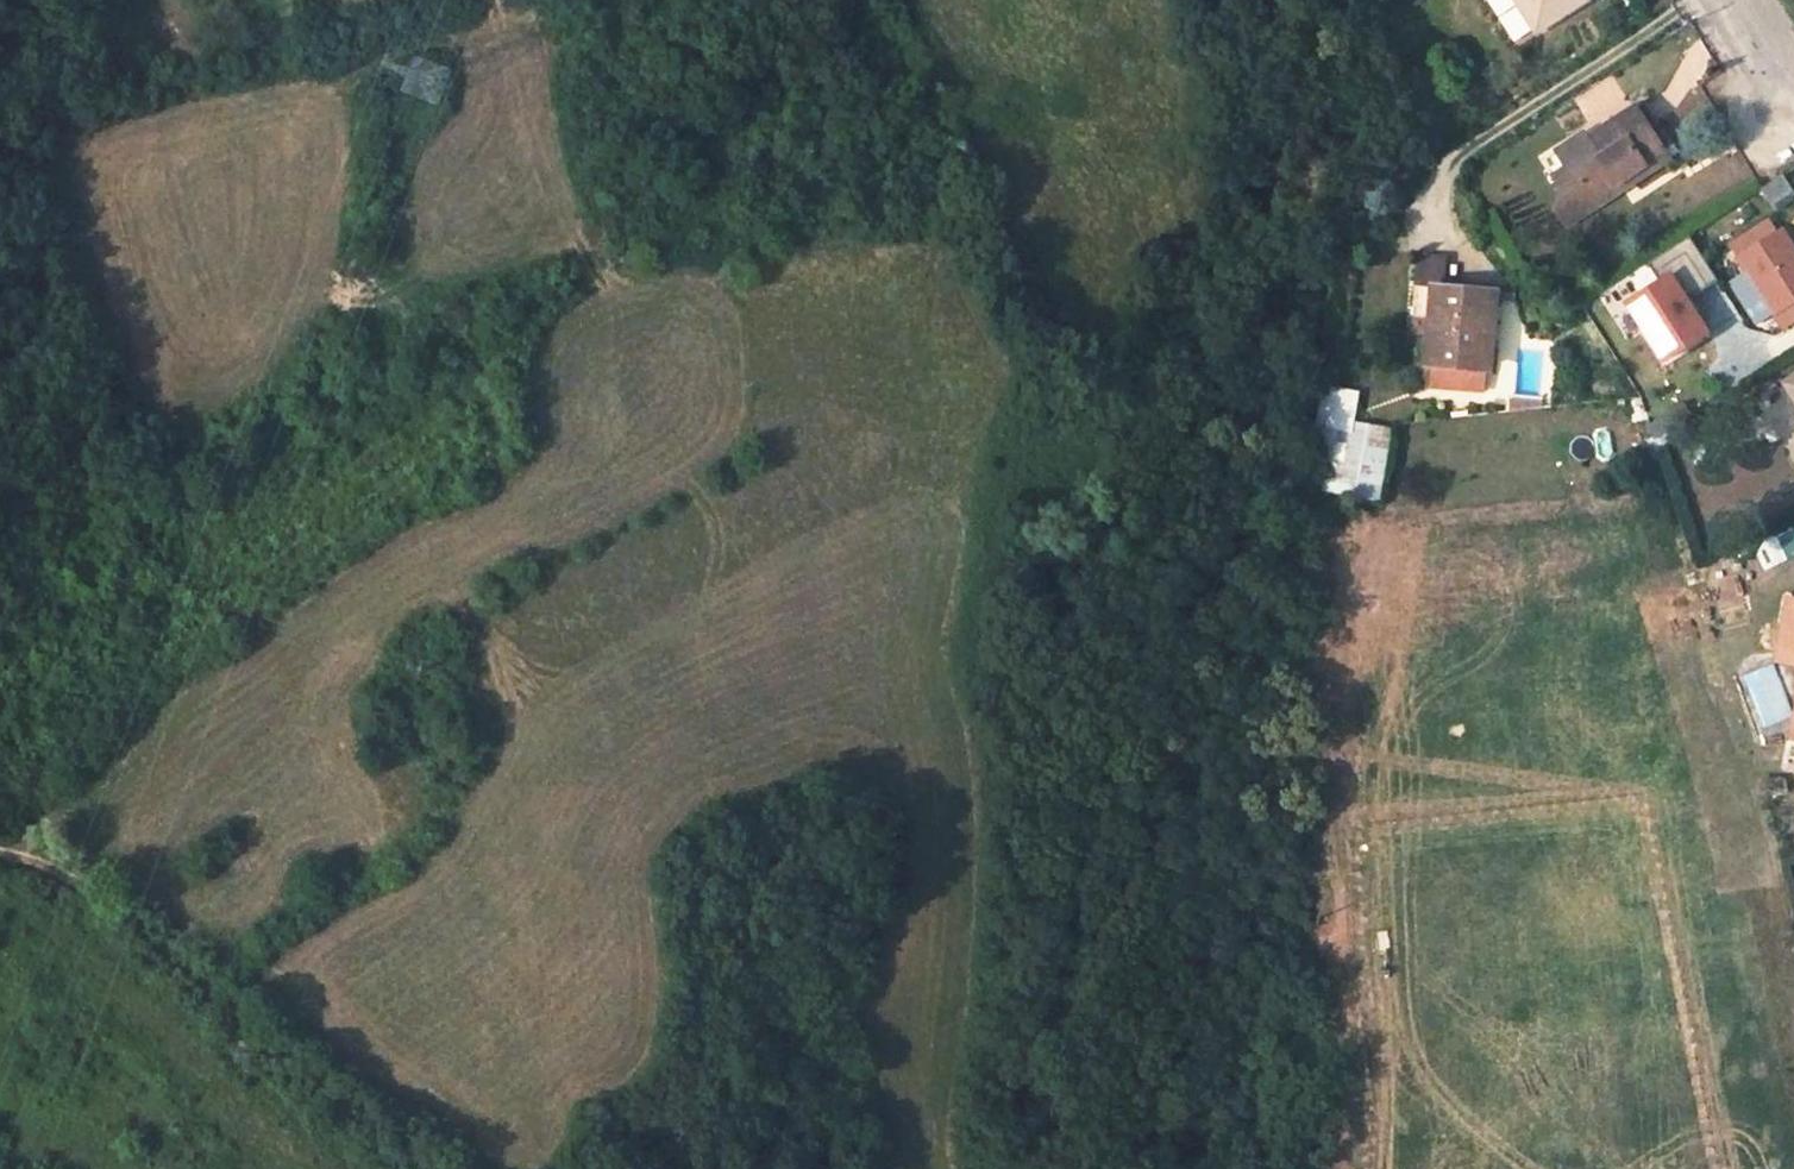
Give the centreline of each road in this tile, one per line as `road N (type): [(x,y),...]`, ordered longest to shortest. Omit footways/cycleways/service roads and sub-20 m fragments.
road 1 (track): [(429,1168),(228,1011),(146,931),(88,888),(30,857),(0,851)]

